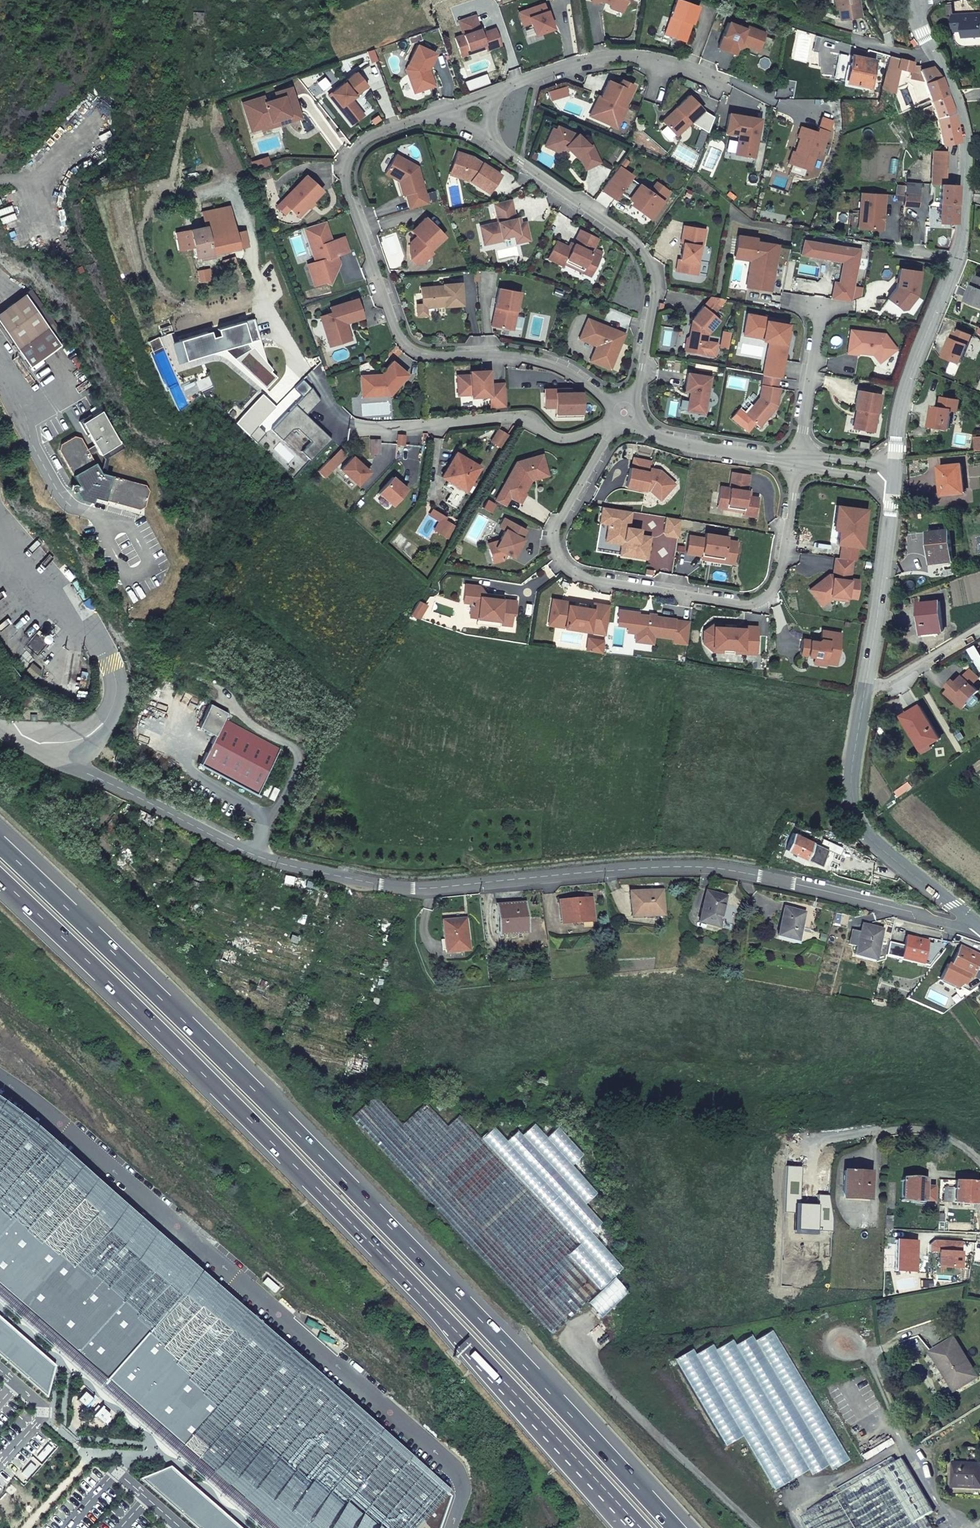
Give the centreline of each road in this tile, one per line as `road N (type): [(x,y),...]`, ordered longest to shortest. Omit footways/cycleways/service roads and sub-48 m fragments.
road 1 (residential): [(0,729),(254,856),(352,880),(434,888),(716,868),(979,931)]
road 2 (motorway): [(674,1527),(361,1197),(0,848)]
road 3 (motorway): [(0,883),(261,1132),(622,1508)]
road 4 (residential): [(913,1),(964,128),(963,224),(902,403),(895,473)]
road 5 (residential): [(865,696),(851,792),(864,831),(979,927)]
road 6 (residential): [(895,473),(672,443),(636,424)]
road 7 (residential): [(895,473),(865,696)]
road 8 (residential): [(979,629),(865,696)]

